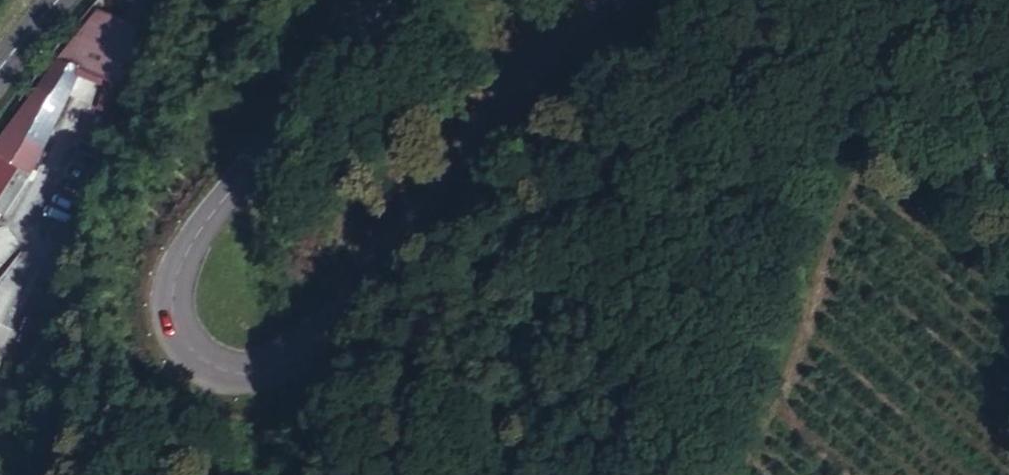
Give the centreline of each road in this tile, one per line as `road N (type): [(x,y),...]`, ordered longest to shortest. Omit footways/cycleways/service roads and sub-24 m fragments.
road 1 (tertiary): [(379,0),(247,157),(194,234),(176,280),(176,319),(194,347),(220,366),(256,368),(286,358),(340,311),(520,76),(605,0)]

